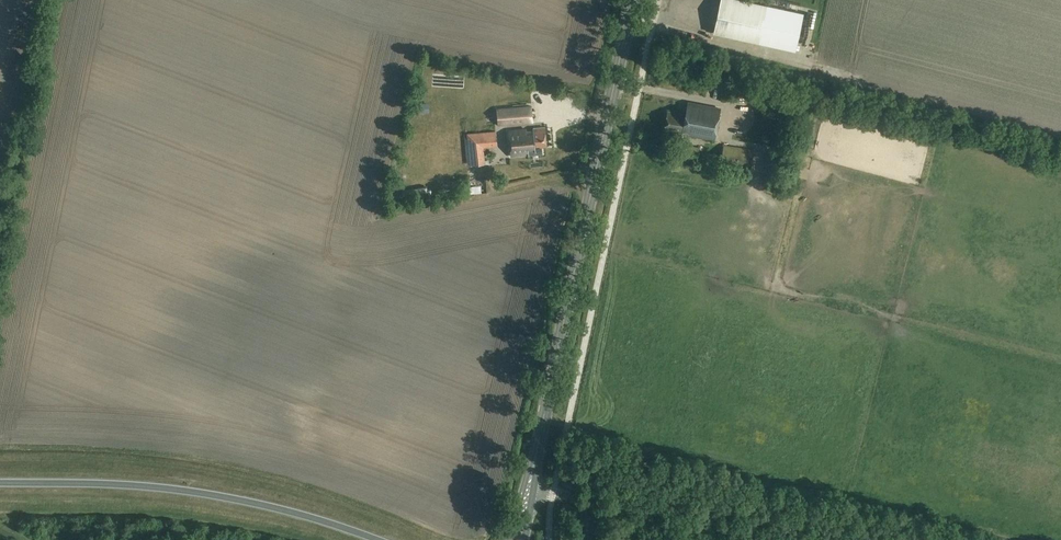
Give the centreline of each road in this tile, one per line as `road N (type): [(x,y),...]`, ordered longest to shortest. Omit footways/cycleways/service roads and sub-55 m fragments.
road 1 (primary): [(528,487),(632,0)]
road 2 (trunk): [(378,539),(181,490),(0,483)]

